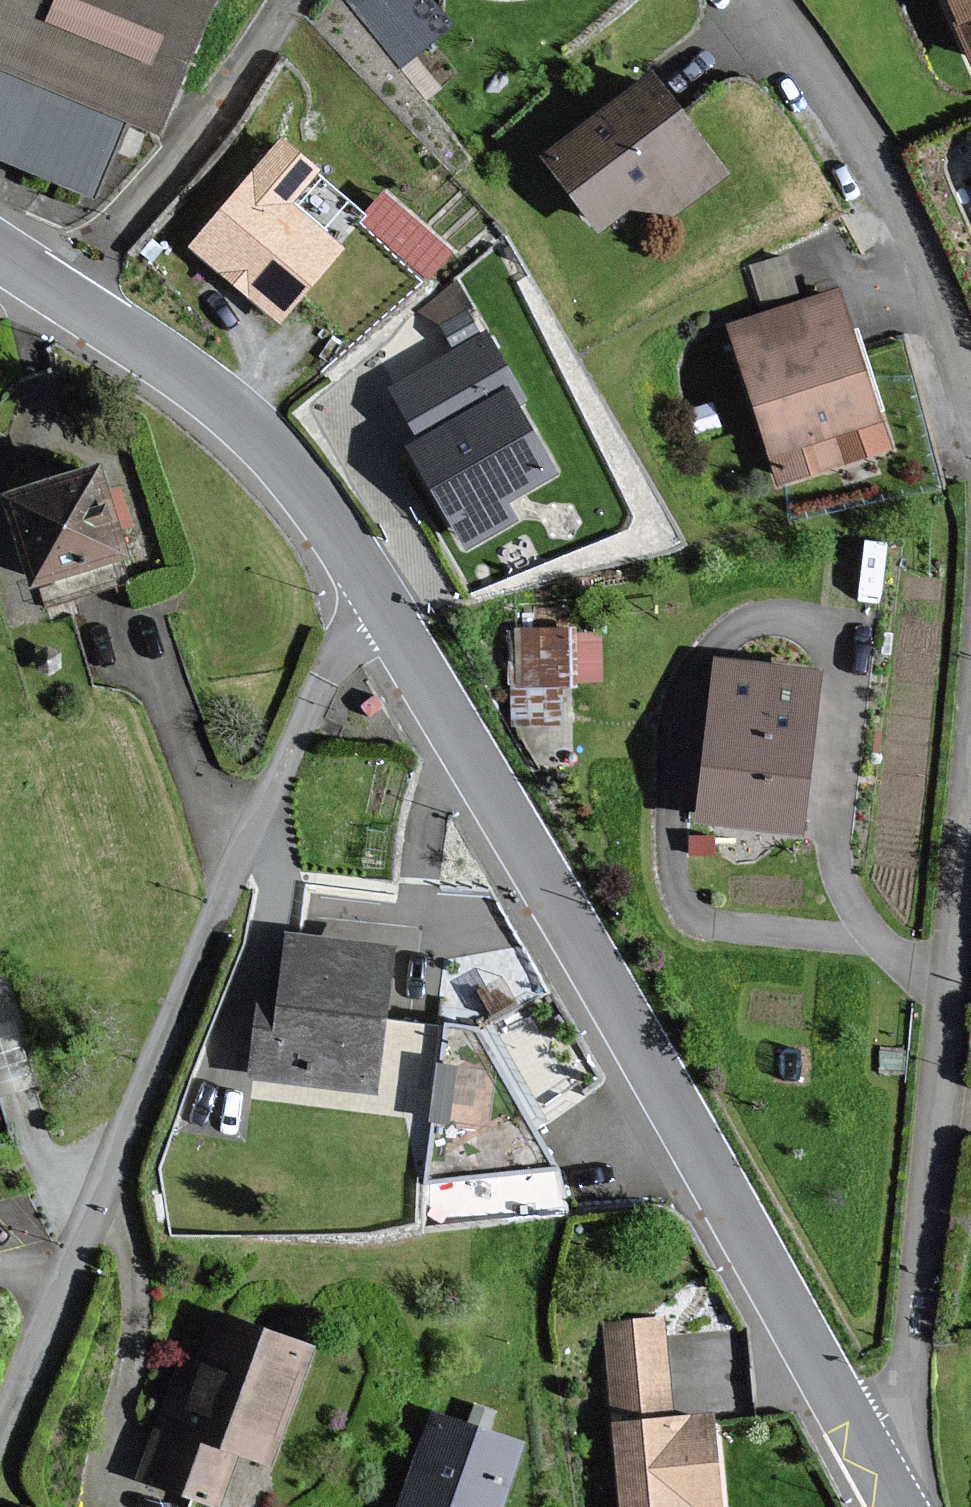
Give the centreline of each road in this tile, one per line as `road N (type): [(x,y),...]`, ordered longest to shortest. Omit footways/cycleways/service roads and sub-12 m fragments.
road 1 (tertiary): [(857,1433),(374,590)]
road 2 (residential): [(374,590),(242,849),(90,1234),(0,1435)]
road 3 (residential): [(970,794),(911,1363),(889,1409),(857,1433)]
road 4 (residential): [(763,0),(881,171),(933,279),(970,385)]
road 5 (tertiary): [(374,590),(325,517),(213,399),(65,295)]
road 6 (residential): [(289,0),(182,153),(65,295)]

